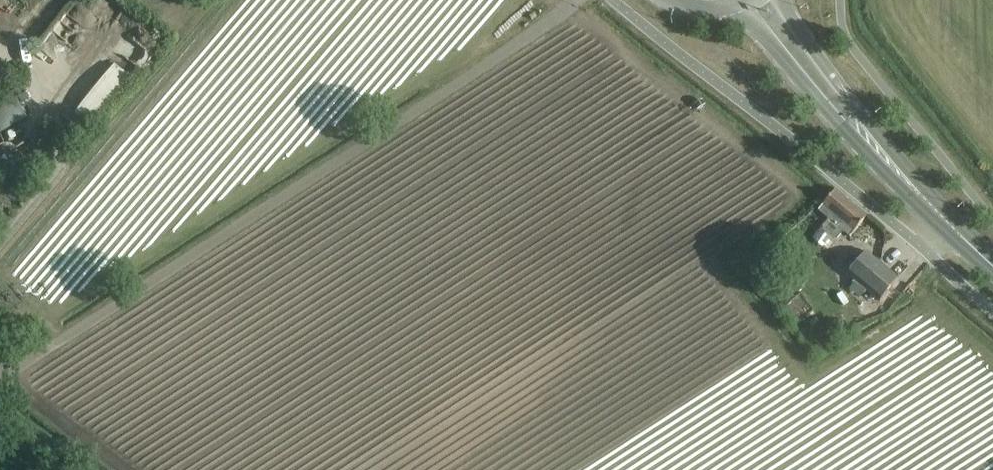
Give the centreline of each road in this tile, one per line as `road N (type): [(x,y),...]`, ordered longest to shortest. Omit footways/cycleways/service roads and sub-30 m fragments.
road 1 (track): [(0,376),(576,0)]
road 2 (primary): [(731,16),(795,72),(872,165),(972,251)]
road 3 (primary): [(972,251),(890,152),(788,0)]

